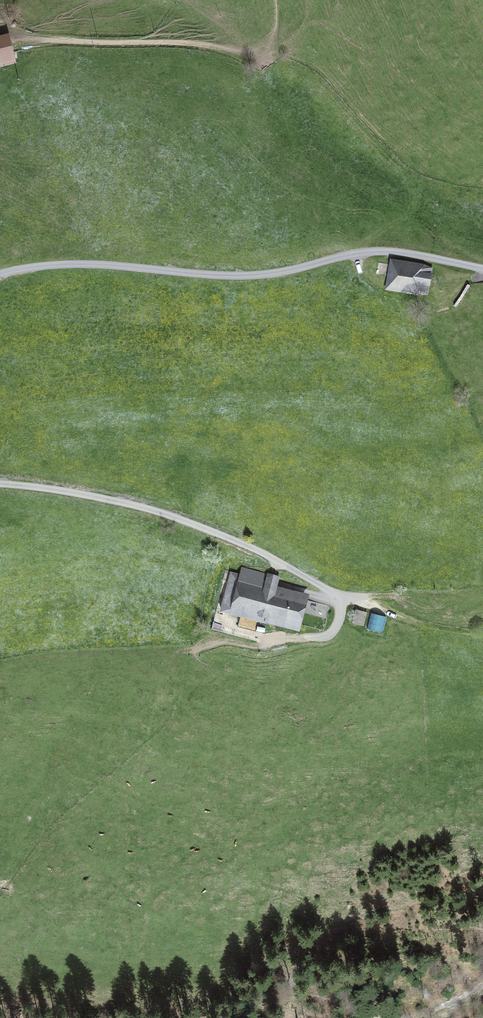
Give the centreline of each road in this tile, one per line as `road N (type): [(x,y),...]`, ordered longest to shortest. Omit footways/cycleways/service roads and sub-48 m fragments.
road 1 (unclassified): [(482,269),(376,251),(243,276),(95,265),(0,271)]
road 2 (track): [(305,636),(330,632),(340,610),(334,596),(288,565),(134,502),(0,482)]
road 3 (track): [(256,62),(198,43),(87,43),(0,31)]
road 4 (track): [(354,598),(392,619),(482,632)]

